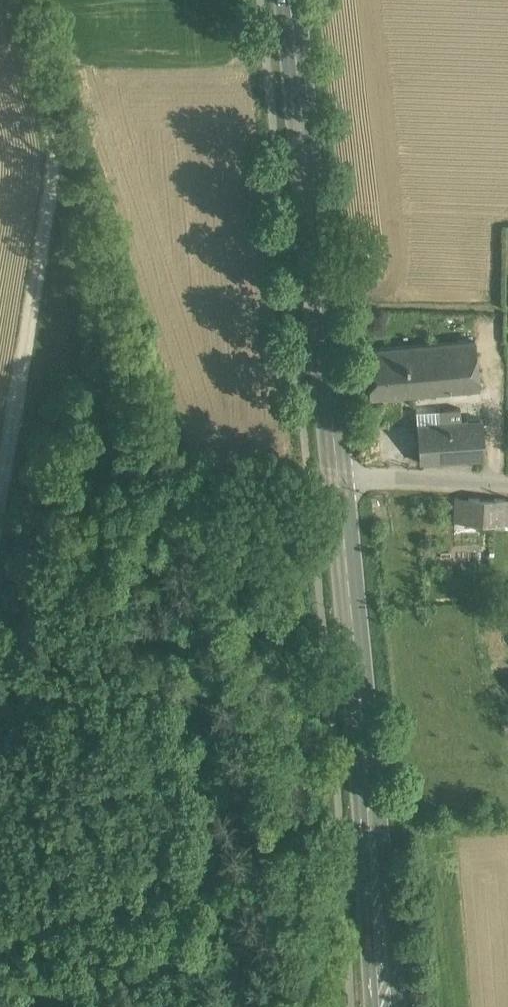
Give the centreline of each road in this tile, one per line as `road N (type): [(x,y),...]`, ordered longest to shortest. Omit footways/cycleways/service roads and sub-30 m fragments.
road 1 (track): [(11,0),(58,148),(81,287),(0,588)]
road 2 (primary): [(388,1006),(343,473)]
road 3 (primary): [(343,473),(293,0)]
road 4 (unclassified): [(343,473),(507,483)]

